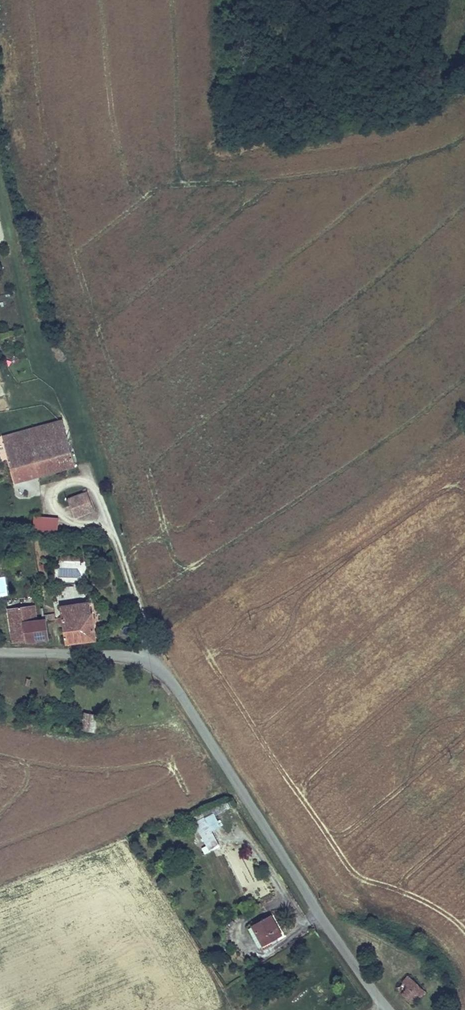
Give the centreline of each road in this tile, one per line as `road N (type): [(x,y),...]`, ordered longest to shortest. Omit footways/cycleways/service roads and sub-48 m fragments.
road 1 (tertiary): [(389,1009),(154,661),(0,650)]

